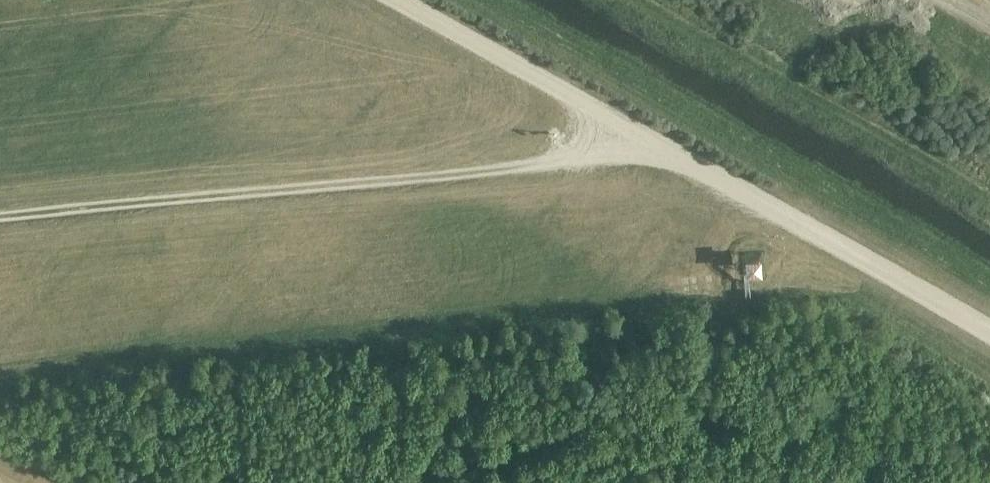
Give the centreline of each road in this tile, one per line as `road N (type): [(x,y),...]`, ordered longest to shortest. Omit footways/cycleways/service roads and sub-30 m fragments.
road 1 (track): [(989,334),(649,144),(483,169),(0,216)]
road 2 (track): [(649,144),(401,0)]

